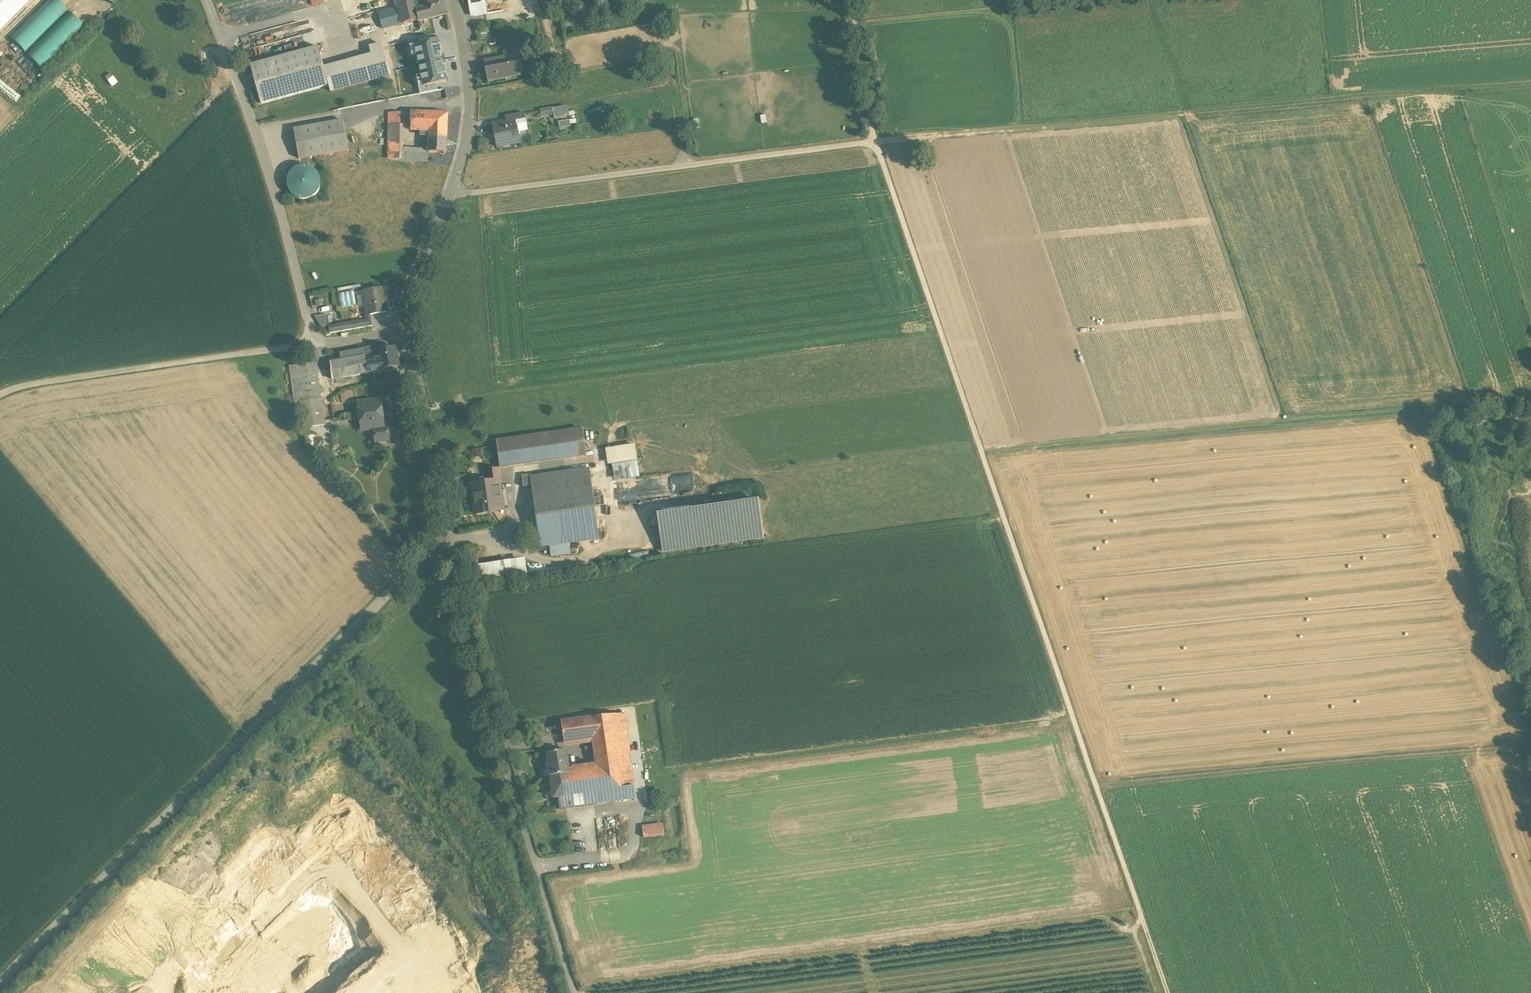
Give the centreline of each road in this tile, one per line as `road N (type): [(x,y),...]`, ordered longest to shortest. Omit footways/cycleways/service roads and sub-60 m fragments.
road 1 (tertiary): [(453,0),(466,130),(403,330),(438,537),(0,986)]
road 2 (track): [(448,199),(873,142),(1530,81)]
road 3 (track): [(873,142),(1094,784)]
road 4 (track): [(1530,408),(980,450)]
road 5 (track): [(438,537),(576,992)]
road 6 (track): [(1094,784),(1530,755)]
road 7 (track): [(663,783),(1080,728)]
road 8 (track): [(203,0),(269,182),(312,343)]
road 9 (track): [(312,343),(0,392)]
road 10 (track): [(1094,784),(1174,992)]
road 11 (track): [(685,168),(665,18)]
road 12 (track): [(873,142),(851,0)]

